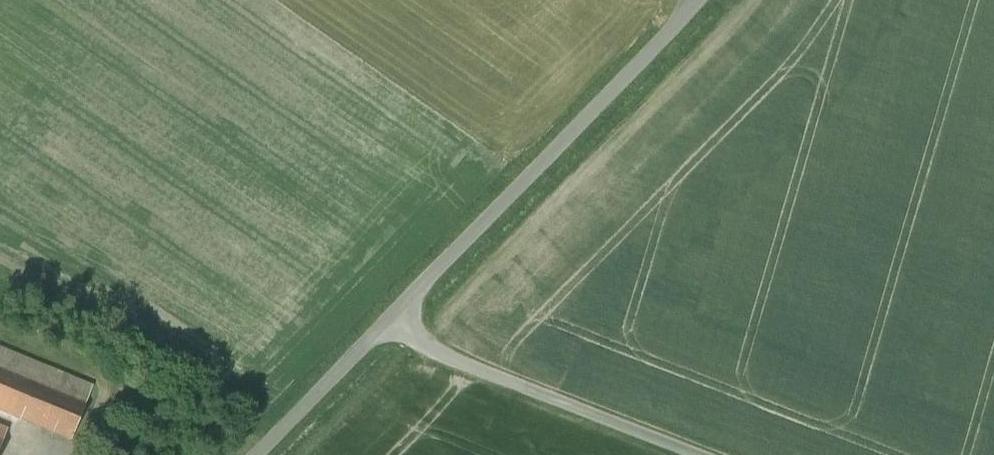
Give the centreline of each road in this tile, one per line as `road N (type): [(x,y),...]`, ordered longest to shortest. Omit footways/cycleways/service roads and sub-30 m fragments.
road 1 (unclassified): [(385,319),(614,90),(690,0)]
road 2 (unclassified): [(717,454),(385,319)]
road 3 (unclassified): [(252,454),(385,319)]

